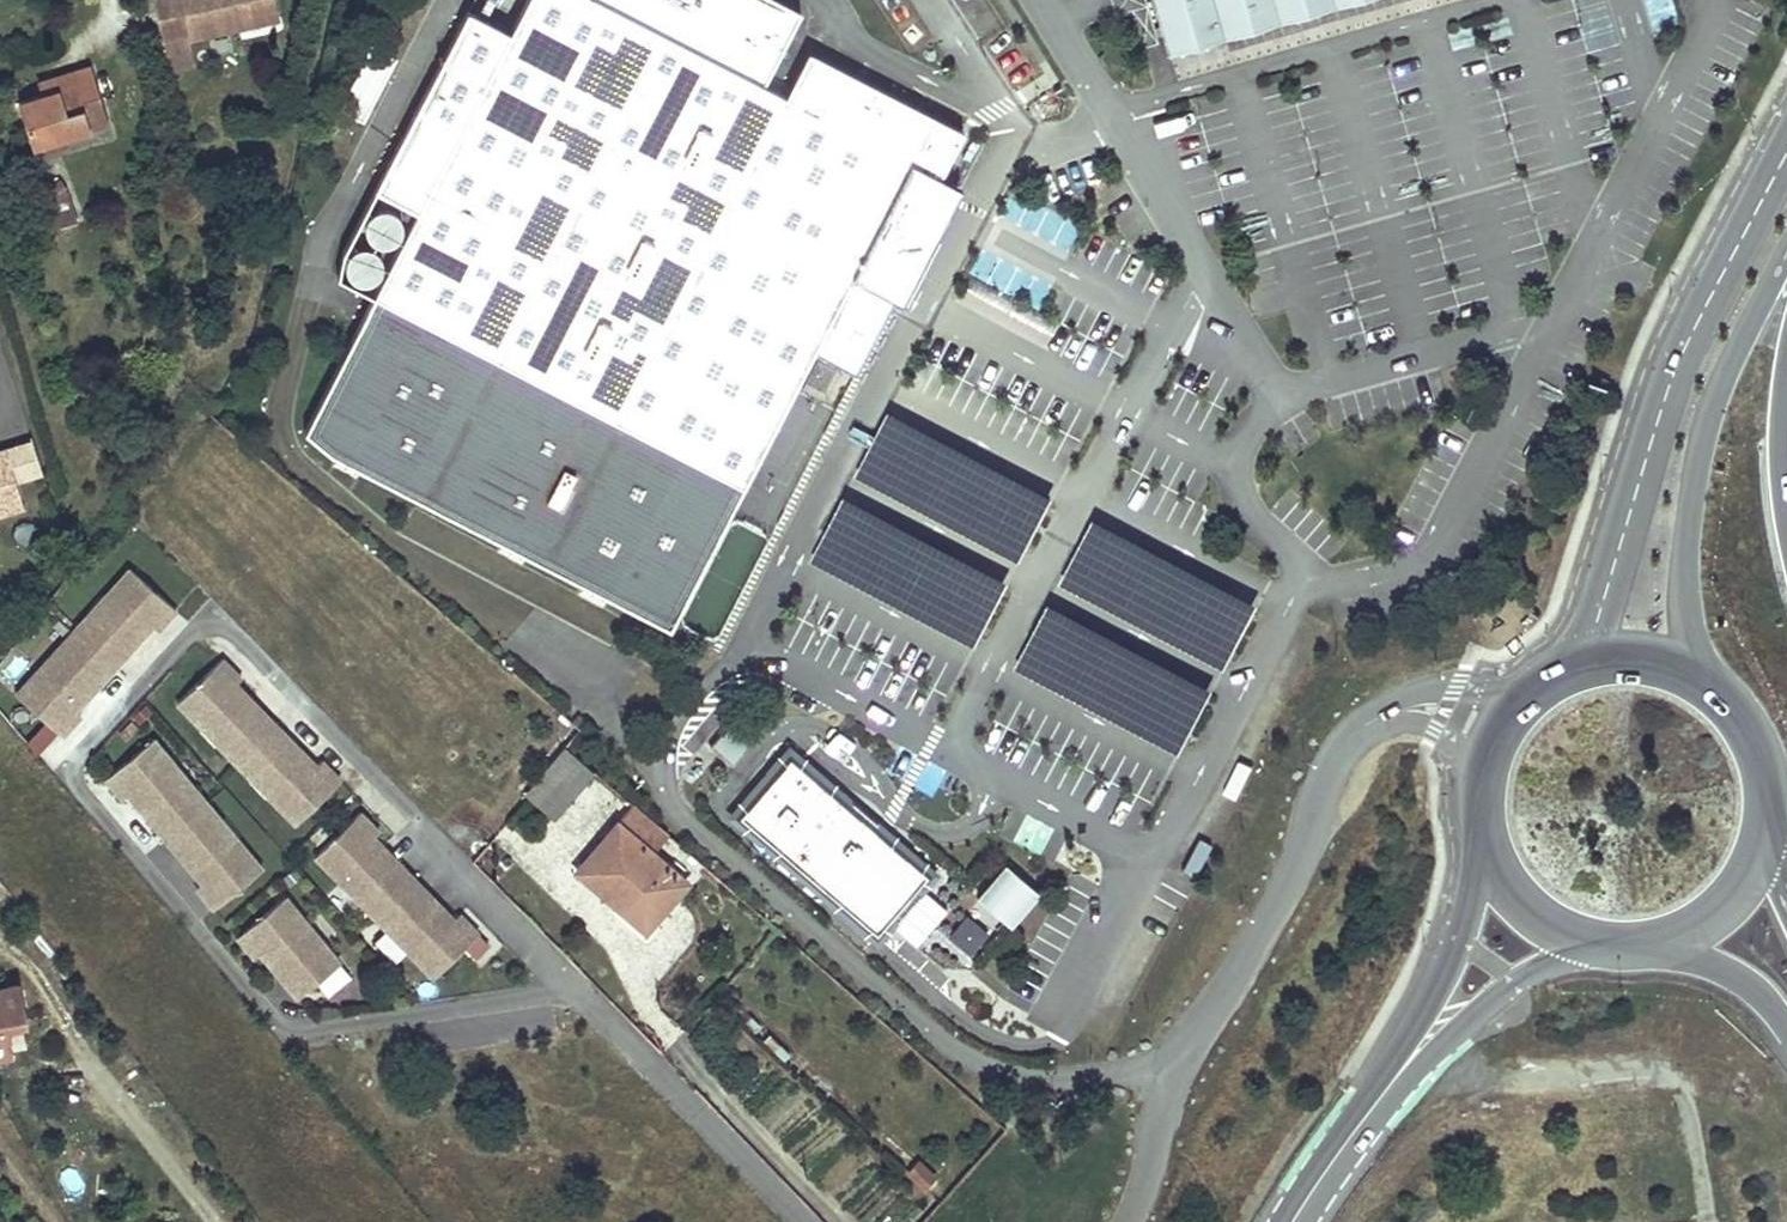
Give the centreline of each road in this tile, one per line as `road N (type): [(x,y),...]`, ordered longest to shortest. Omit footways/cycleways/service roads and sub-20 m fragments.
road 1 (unclassified): [(585,997),(556,993),(292,1032),(274,1023),(78,787),(73,767),(198,625),(231,630)]
road 2 (unclassified): [(1493,734),(1411,710),(1379,718),(1337,752),(1285,892),(1185,1068),(1130,1221)]
road 3 (secondary): [(1786,151),(1686,345),(1597,615),(1546,678)]
road 4 (unclassified): [(231,630),(585,997)]
road 5 (secondary): [(1704,681),(1688,567),(1701,453),(1728,373),(1786,258)]
road 6 (unclassified): [(798,1221),(585,997)]
road 7 (secondary): [(1292,1221),(1367,1110),(1426,1048)]
road 8 (secondary): [(1481,838),(1464,945),(1426,1048)]
road 9 (secondary): [(1426,1048),(1490,995),(1590,945)]
road 10 (secondary): [(1764,841),(1766,769),(1732,705),(1704,681)]
road 11 (secondary): [(1648,947),(1706,923),(1732,900),(1764,841)]
road 12 (secondary): [(1704,681),(1626,657),(1546,678)]
road 13 (trunk): [(1648,947),(1732,967),(1786,1018)]
road 14 (secondary): [(1481,838),(1520,907),(1590,945)]
road 15 (trunk): [(1786,533),(1778,437),(1786,378)]

